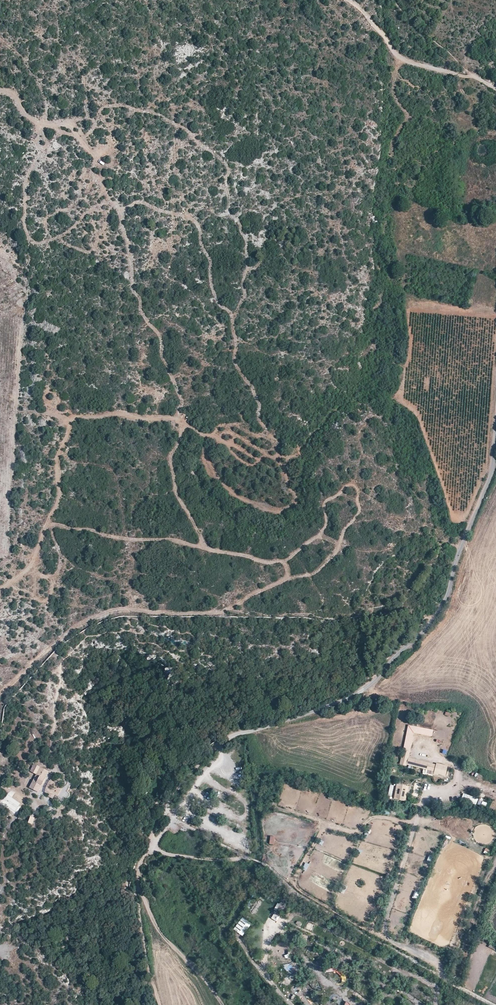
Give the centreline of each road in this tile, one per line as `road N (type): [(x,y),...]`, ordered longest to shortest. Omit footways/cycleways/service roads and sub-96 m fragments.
road 1 (track): [(0,694),(104,613),(218,612),(315,574),(359,513),(358,487),(347,485),(329,499),(324,529),(282,561),(55,525),(46,526),(26,571),(0,592)]
road 2 (unclassified): [(153,837),(216,746),(351,697),(424,631),(448,595),(493,469),(495,436)]
road 3 (track): [(495,1004),(339,919),(261,863)]
road 4 (track): [(436,1004),(422,980),(306,917),(287,920)]
road 5 (track): [(153,837),(137,895),(159,1004)]
road 6 (track): [(139,874),(153,922),(216,1004)]
road 7 (track): [(495,864),(445,1004)]

